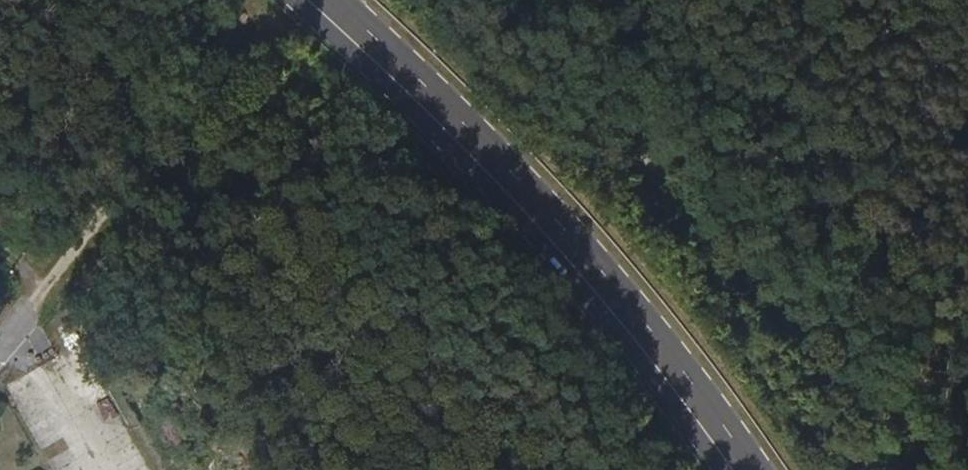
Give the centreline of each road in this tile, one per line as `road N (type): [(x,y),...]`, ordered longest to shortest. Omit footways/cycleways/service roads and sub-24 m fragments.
road 1 (track): [(910,469),(853,377),(699,207),(473,0)]
road 2 (primary): [(324,0),(583,255),(749,469)]
road 3 (residential): [(0,352),(260,24)]

